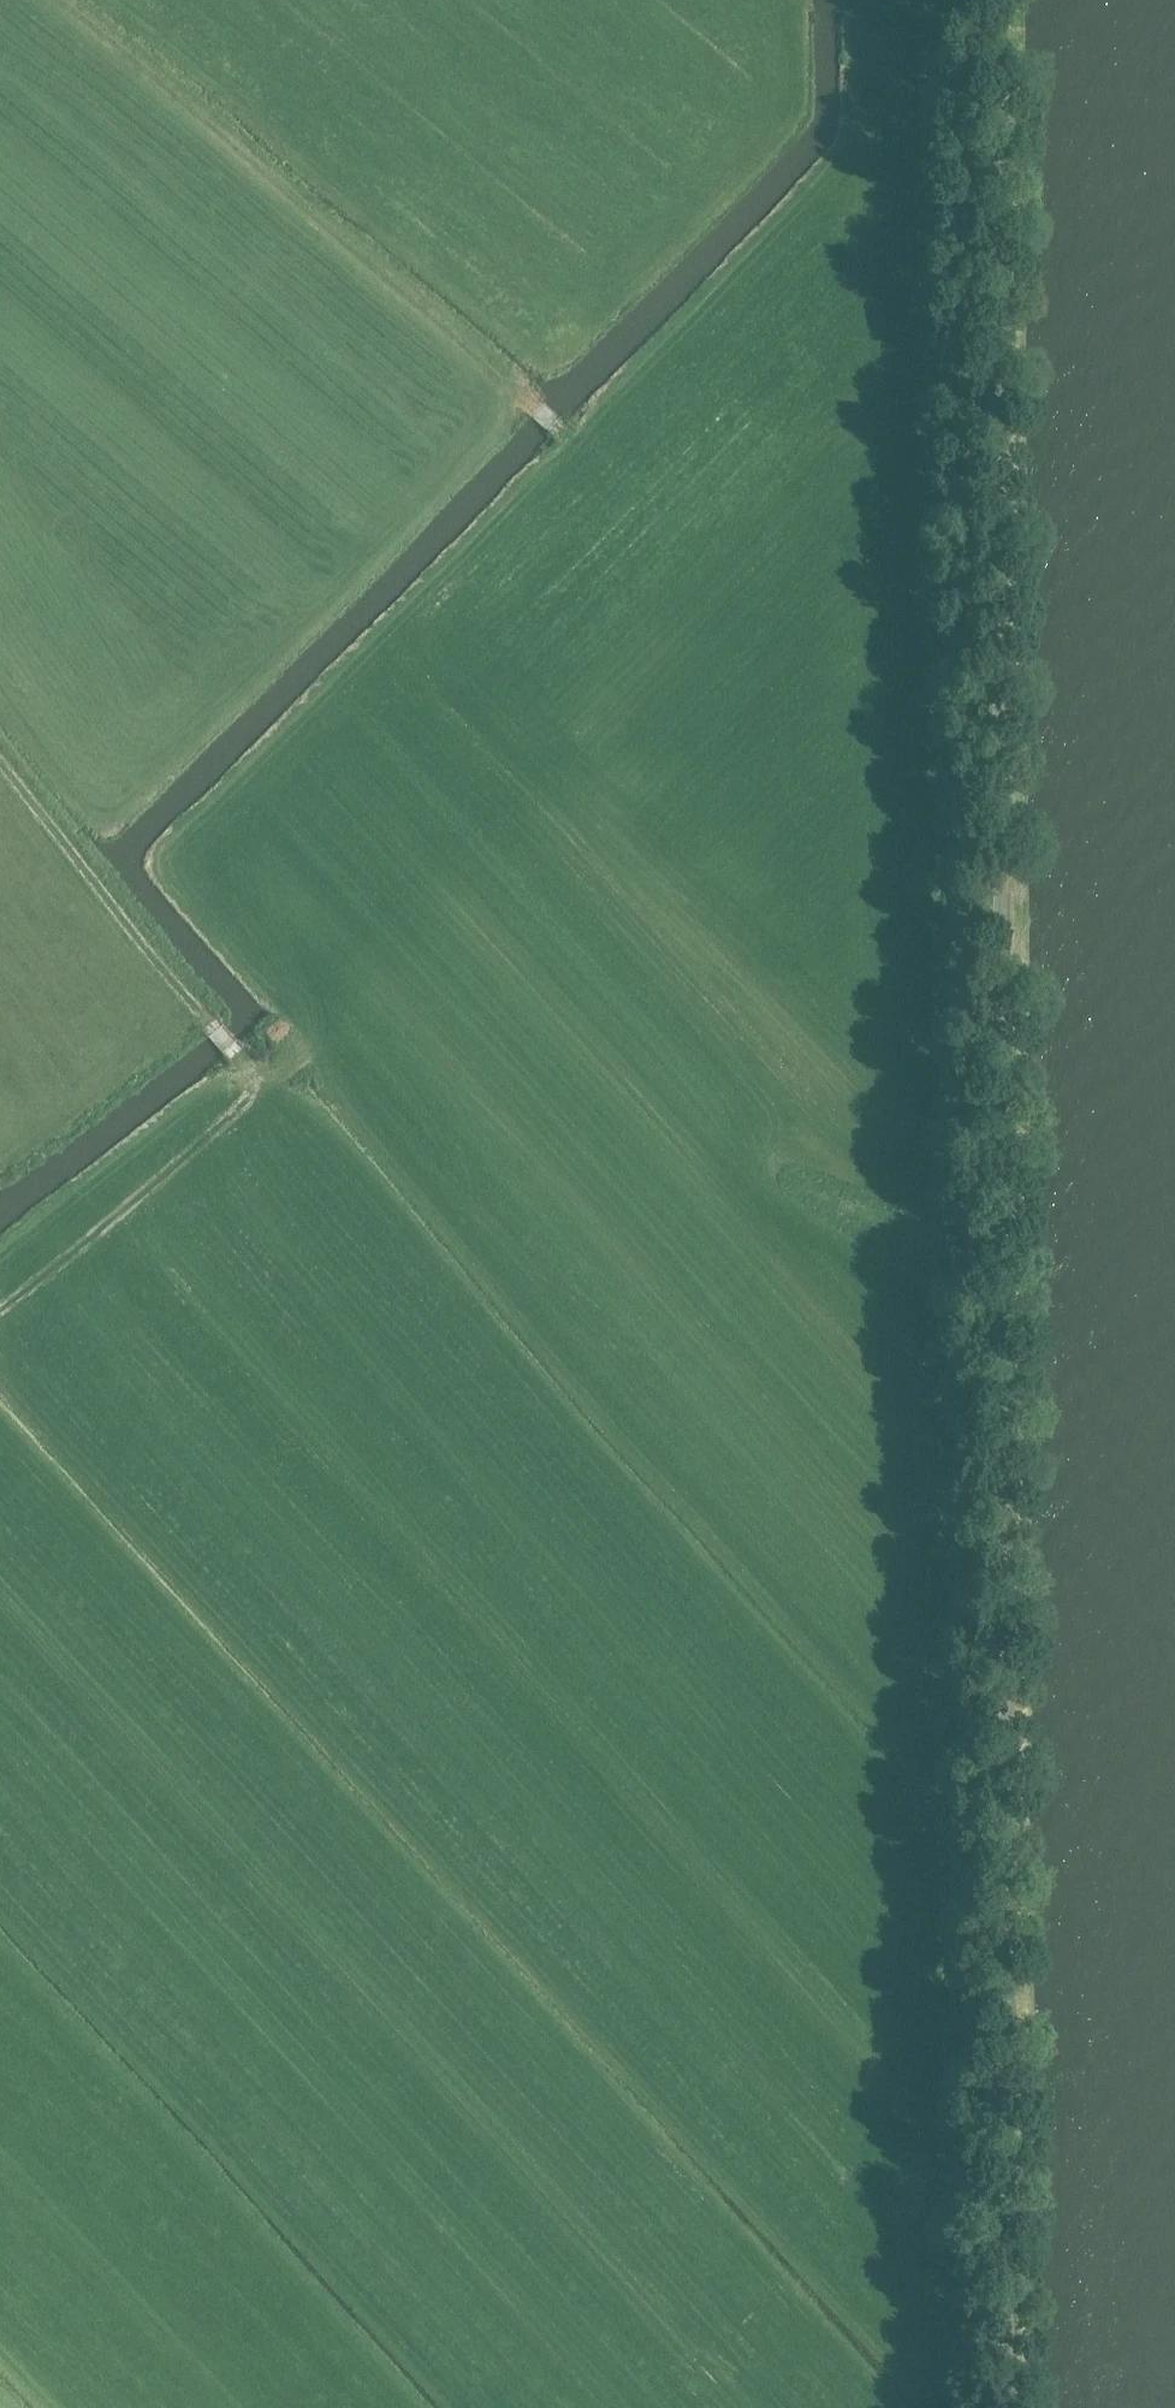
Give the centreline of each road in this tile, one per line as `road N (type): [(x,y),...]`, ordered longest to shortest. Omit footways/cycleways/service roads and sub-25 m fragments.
road 1 (track): [(57,0),(610,472),(617,603)]
road 2 (track): [(0,1310),(312,1046)]
road 3 (track): [(0,762),(242,1062)]
road 4 (track): [(784,1172),(896,1229),(962,1253),(993,1254)]

